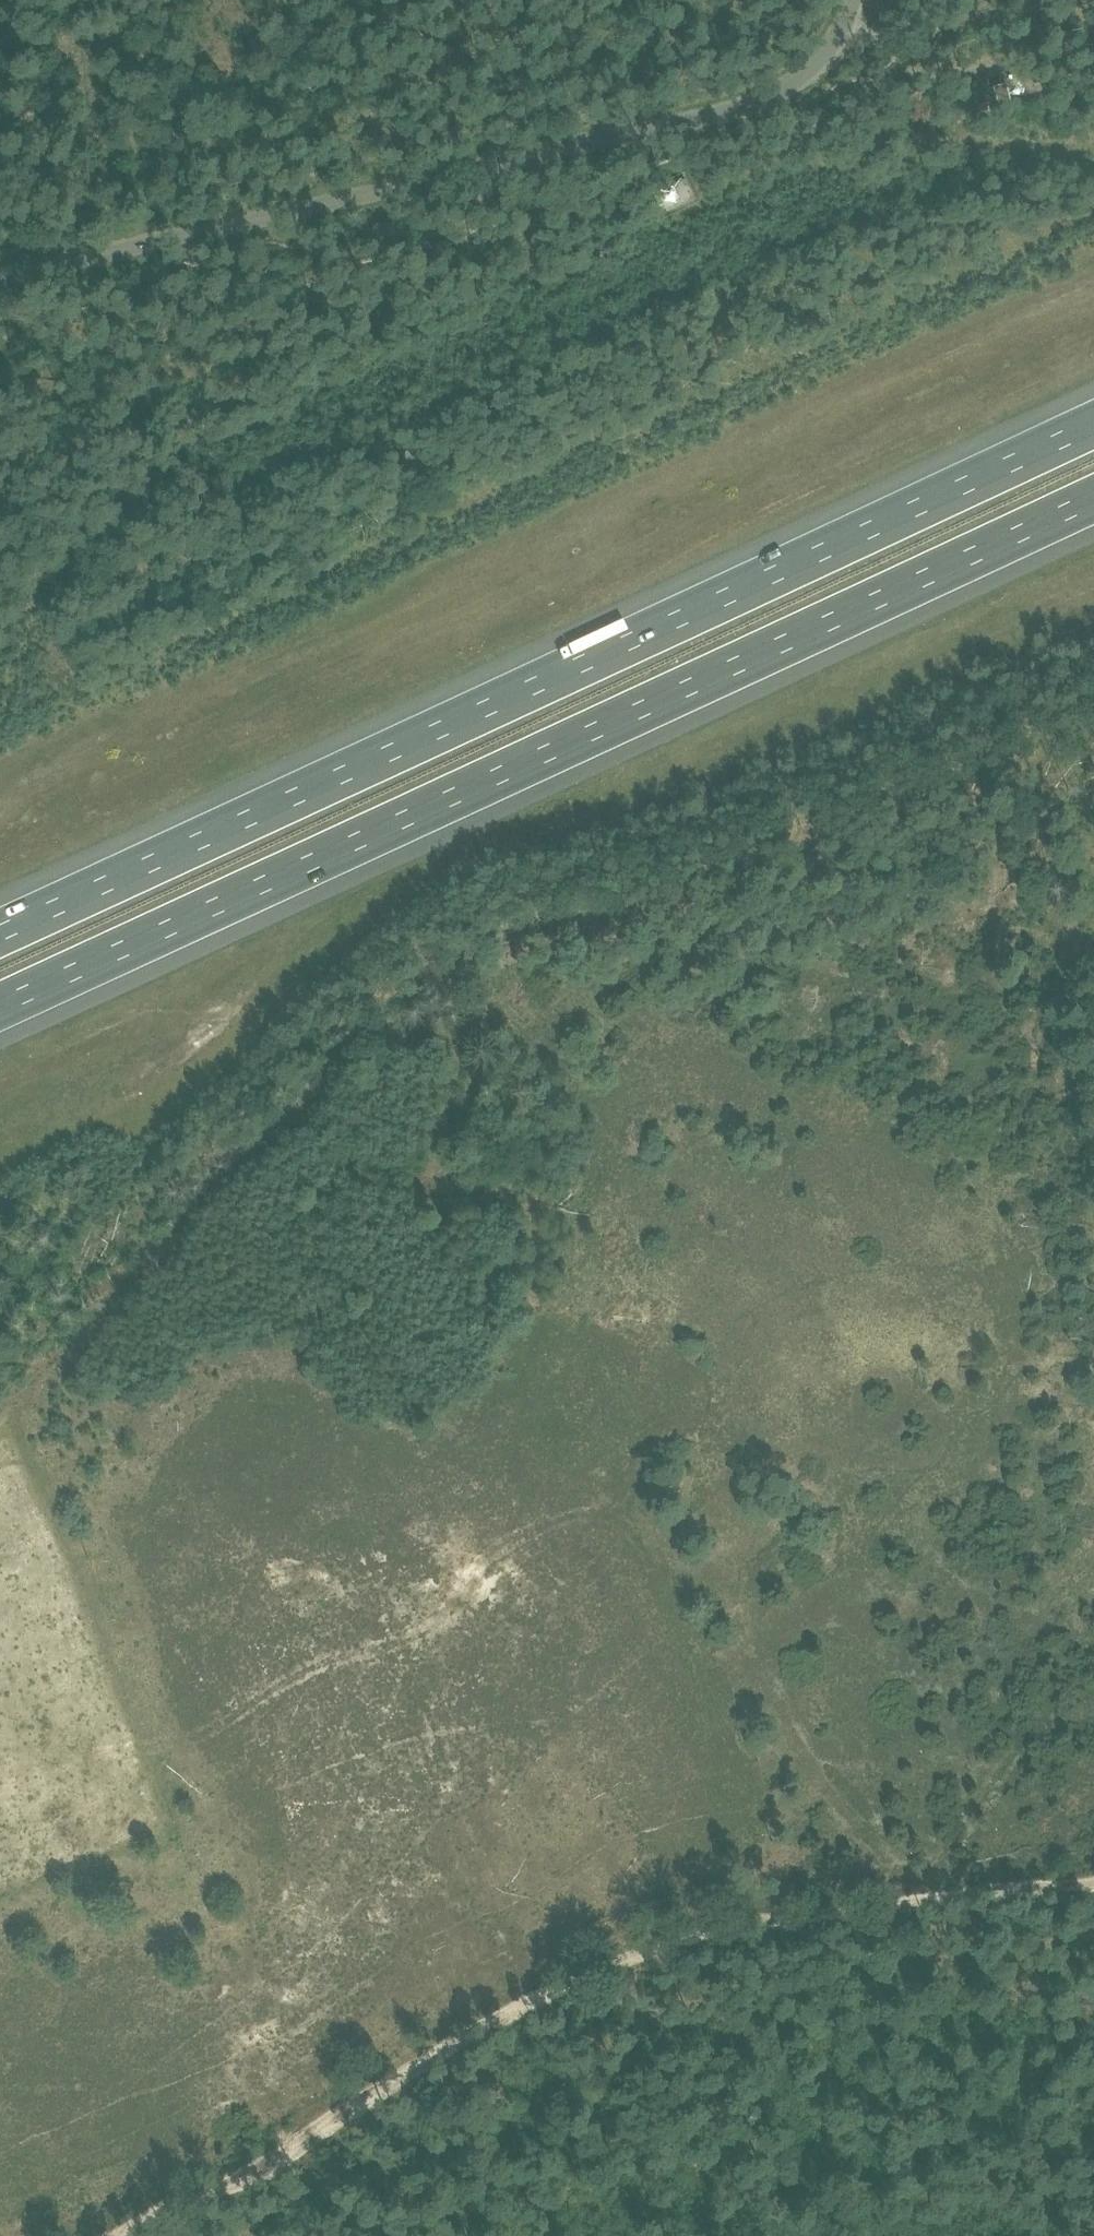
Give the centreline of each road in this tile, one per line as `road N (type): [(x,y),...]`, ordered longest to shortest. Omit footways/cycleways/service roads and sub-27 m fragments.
road 1 (motorway): [(1093,423),(0,932)]
road 2 (motorway): [(0,1005),(1093,499)]
road 3 (track): [(1093,1880),(844,1906),(689,1942),(485,2034),(133,2235)]
road 4 (unclassified): [(0,277),(739,107),(818,61),(841,32),(852,0)]

